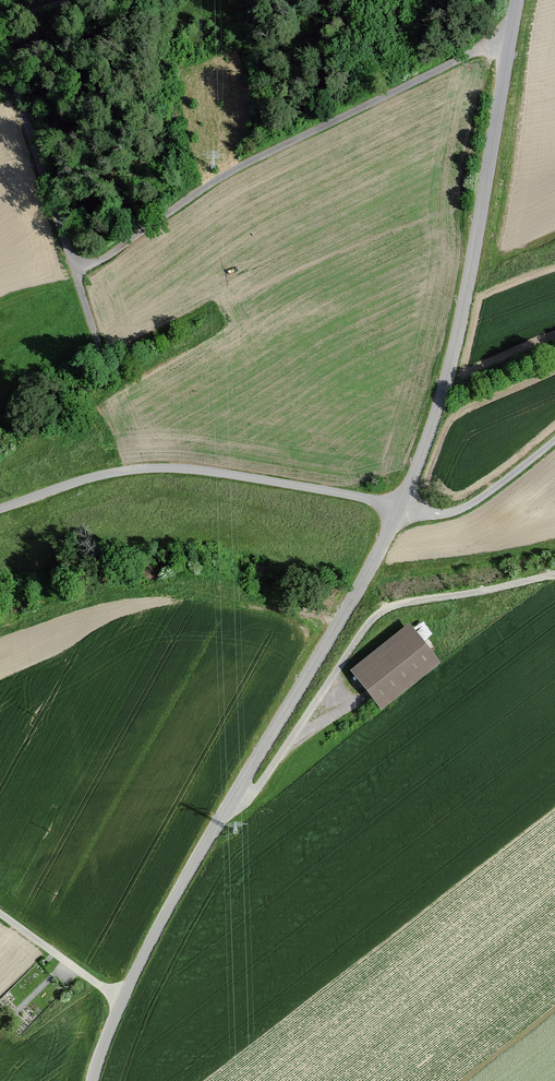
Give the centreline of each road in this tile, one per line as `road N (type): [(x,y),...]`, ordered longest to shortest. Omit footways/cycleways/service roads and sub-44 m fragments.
road 1 (unclassified): [(92,1080),(162,918),(401,507)]
road 2 (unclassified): [(401,507),(460,327),(518,0)]
road 3 (track): [(75,272),(249,162),(473,53),(510,43)]
road 4 (track): [(233,798),(257,788),(381,612),(554,575)]
road 5 (unclassified): [(401,507),(167,468),(107,474),(0,507)]
road 6 (track): [(0,48),(102,353)]
road 7 (track): [(554,440),(465,508),(439,515),(401,507)]

